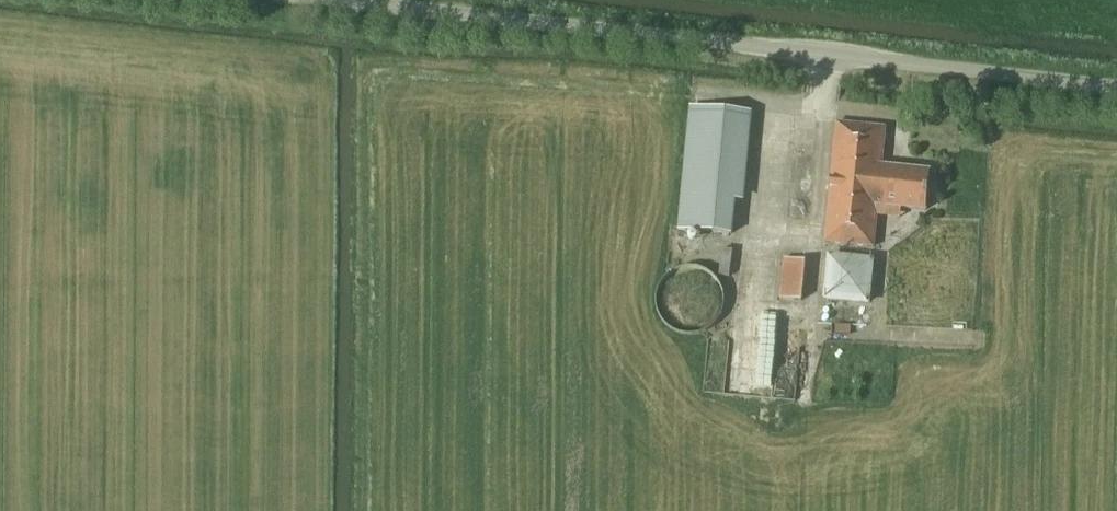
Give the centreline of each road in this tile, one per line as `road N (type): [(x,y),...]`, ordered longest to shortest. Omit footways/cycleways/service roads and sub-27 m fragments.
road 1 (unclassified): [(1116,85),(359,0)]

